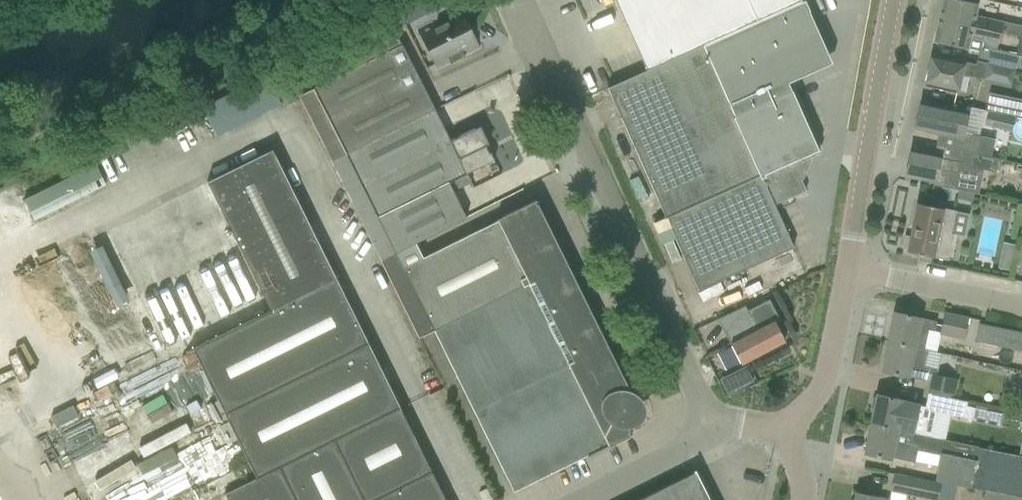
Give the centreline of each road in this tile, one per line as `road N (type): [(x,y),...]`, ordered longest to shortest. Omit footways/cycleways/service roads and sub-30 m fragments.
road 1 (unclassified): [(714,438),(514,0)]
road 2 (residential): [(849,269),(897,0)]
road 3 (residential): [(785,427),(831,376),(849,269)]
road 4 (unclassified): [(1021,309),(849,269)]
road 5 (unclassified): [(590,499),(714,438)]

